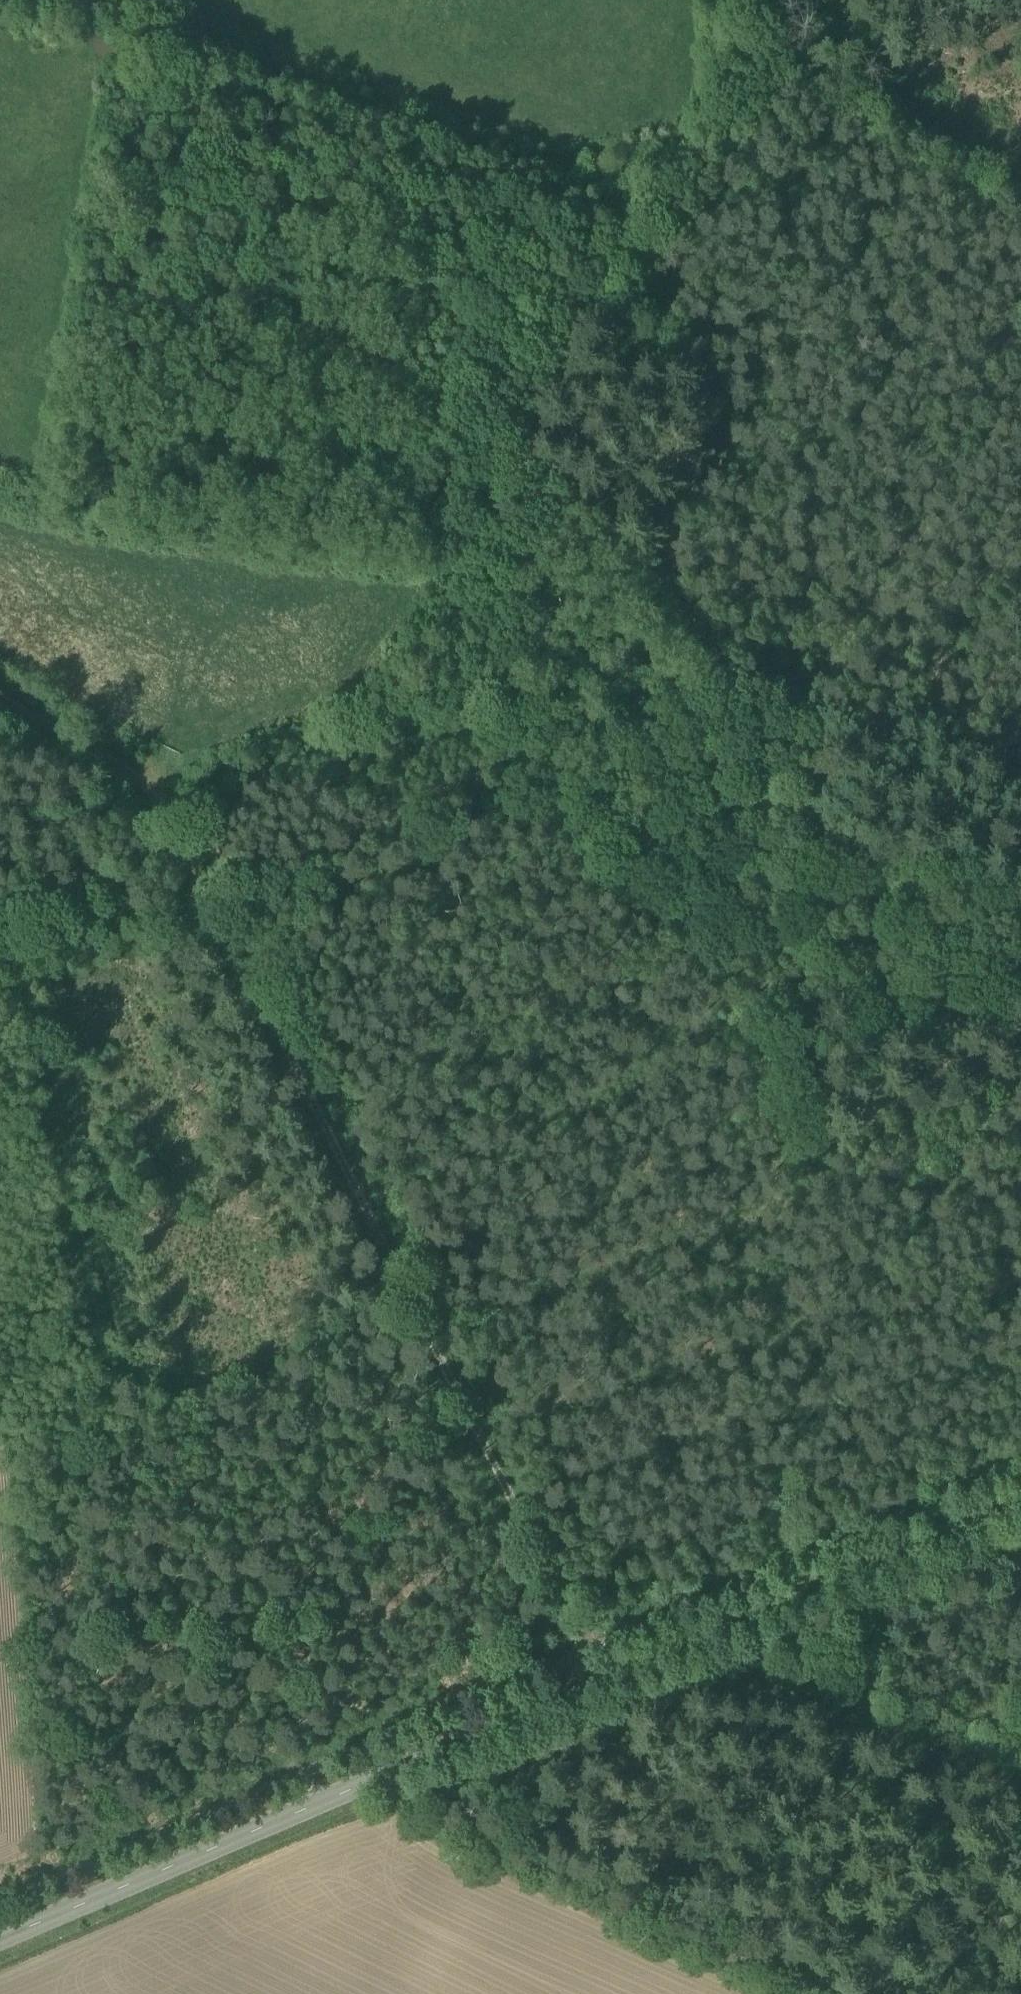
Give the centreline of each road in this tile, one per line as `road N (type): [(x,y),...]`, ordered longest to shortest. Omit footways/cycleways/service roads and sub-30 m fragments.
road 1 (track): [(609,1688),(212,888),(128,777),(0,701)]
road 2 (tertiary): [(0,1941),(1020,1513)]
road 3 (track): [(725,1600),(763,1667),(1020,1741)]

